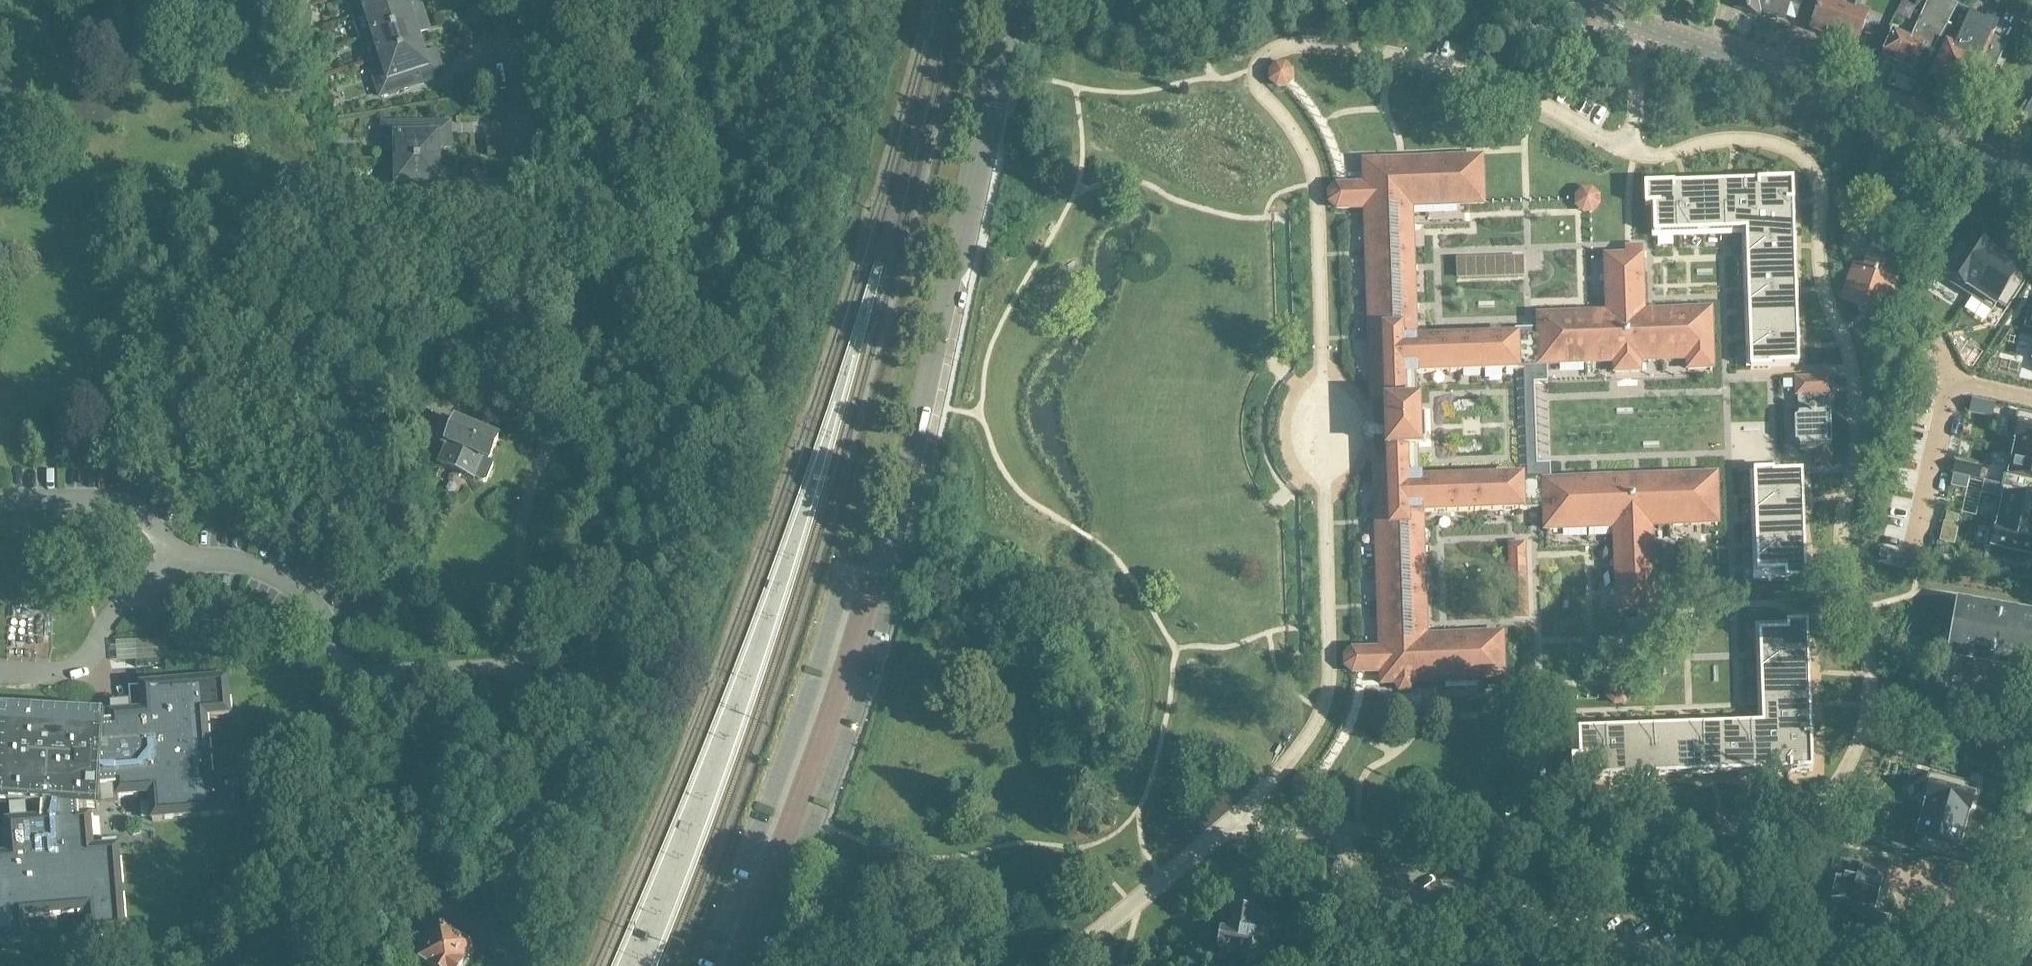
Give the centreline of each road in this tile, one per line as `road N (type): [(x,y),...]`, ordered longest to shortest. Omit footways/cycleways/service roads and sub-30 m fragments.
road 1 (tertiary): [(737,965),(832,712),(874,571),(891,542),(1016,0)]
road 2 (secondary): [(1877,105),(1570,0)]
road 3 (secondary): [(1877,105),(2031,194)]
road 4 (residential): [(499,0),(524,176)]
road 5 (secondary): [(2031,171),(1877,105)]
road 6 (residential): [(1952,382),(1914,528)]

